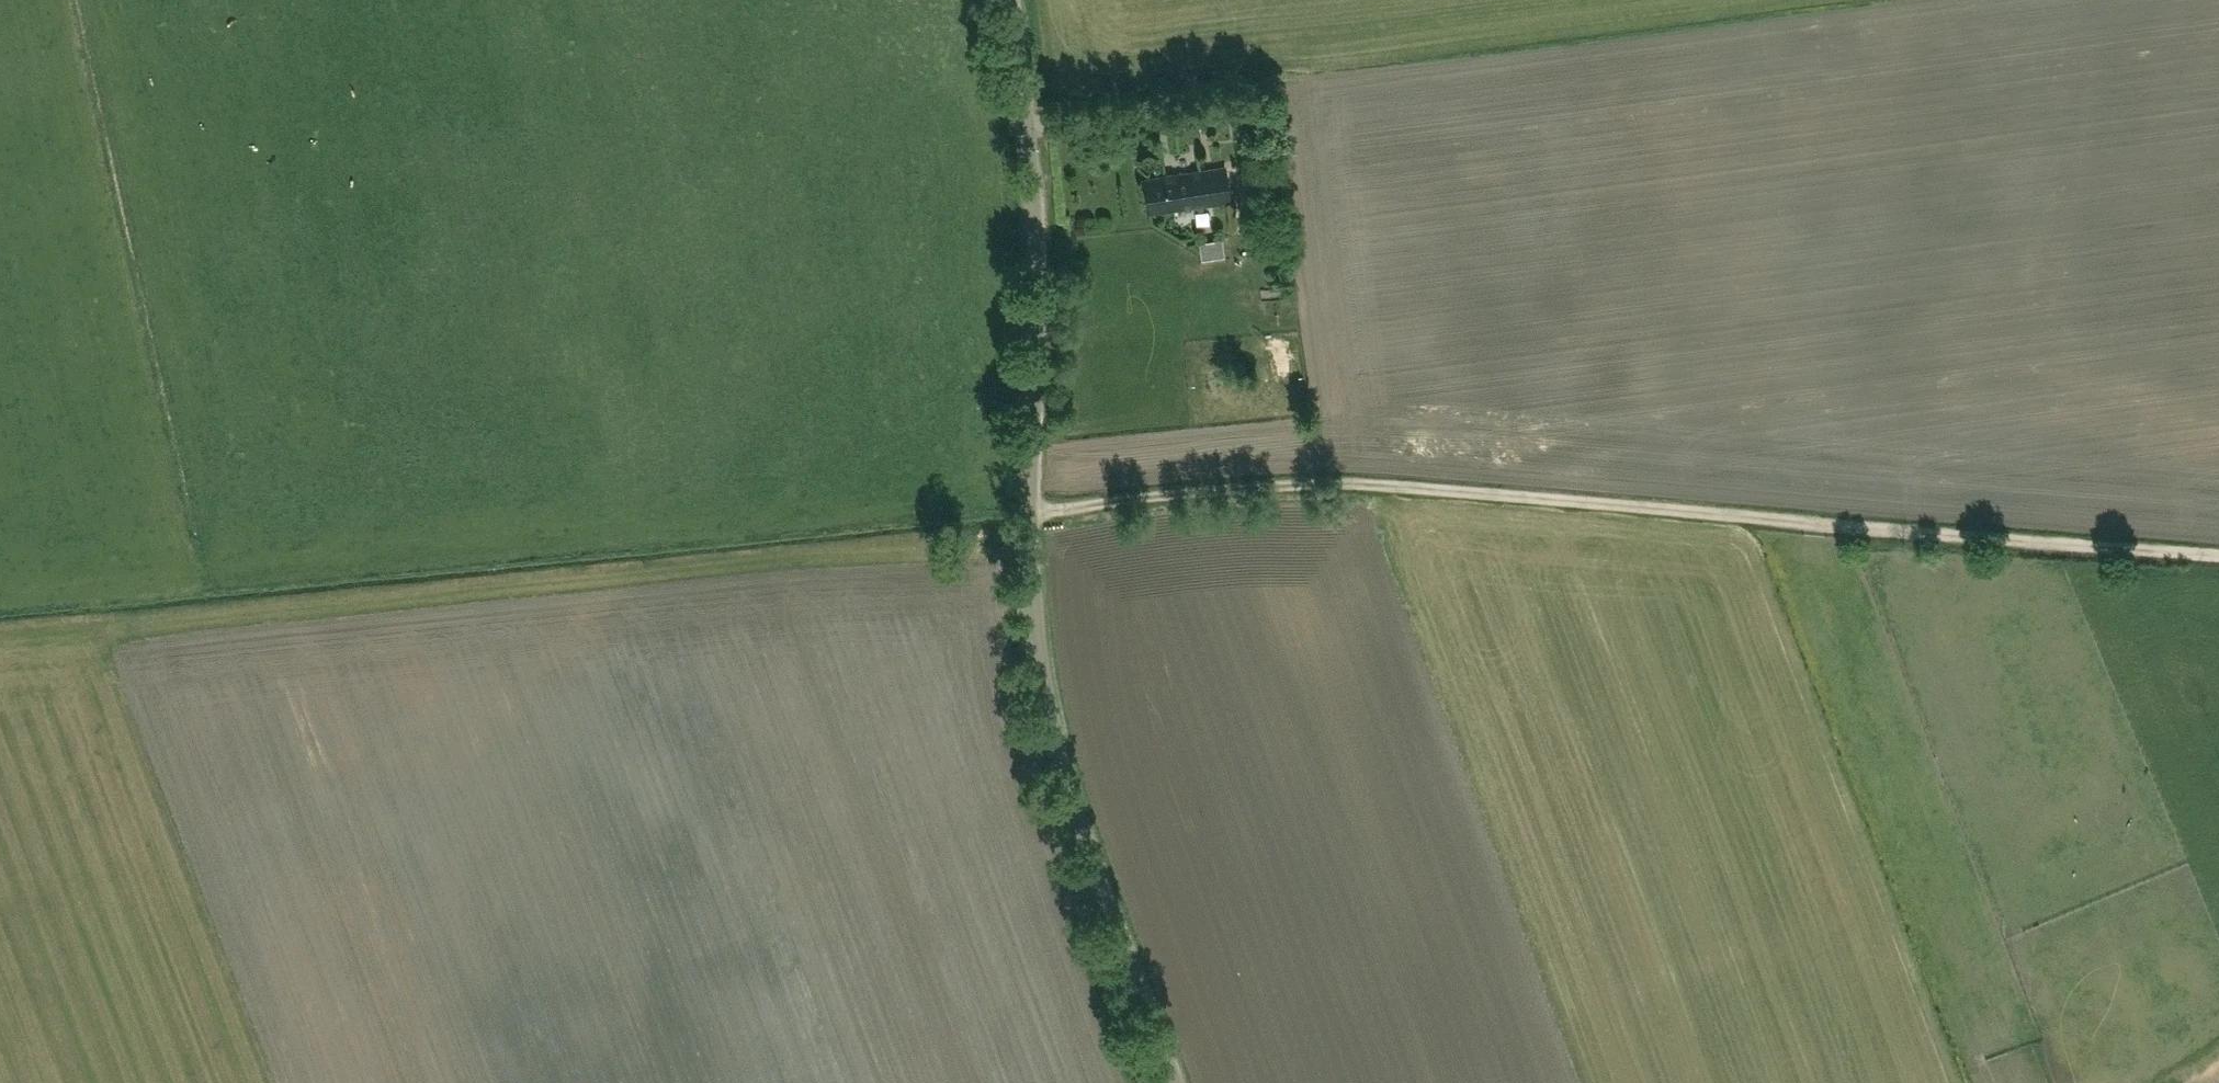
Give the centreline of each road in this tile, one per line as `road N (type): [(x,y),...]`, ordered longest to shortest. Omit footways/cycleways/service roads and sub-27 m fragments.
road 1 (track): [(2218,554),(1323,482),(1031,512)]
road 2 (unclassified): [(1174,1082),(1070,800),(1040,658),(1031,512),(1038,280),(1008,0)]

